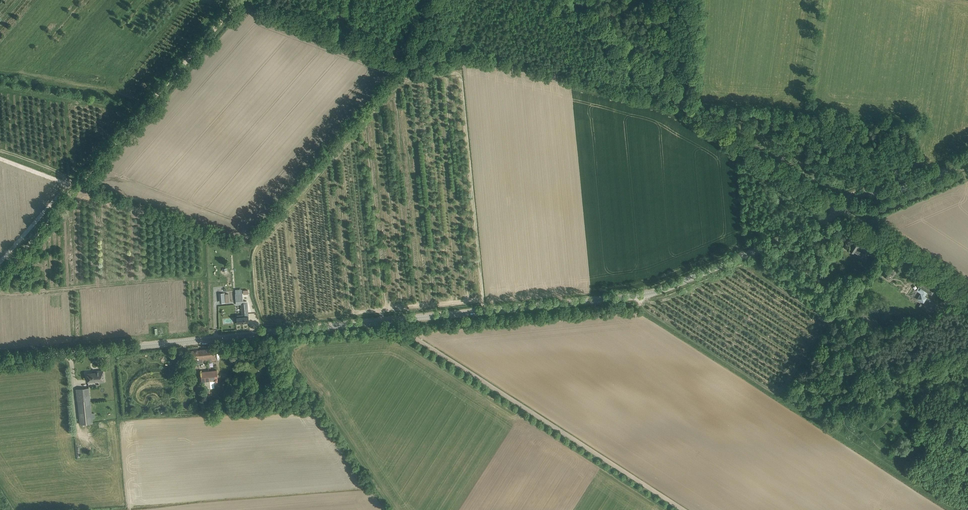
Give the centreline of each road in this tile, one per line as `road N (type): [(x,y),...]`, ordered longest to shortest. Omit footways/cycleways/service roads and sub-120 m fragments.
road 1 (unclassified): [(0,359),(639,292),(839,208)]
road 2 (track): [(388,321),(681,509)]
road 3 (unclassified): [(839,208),(688,109),(569,0)]
road 4 (track): [(235,0),(78,183)]
road 5 (unclassified): [(967,290),(839,208)]
road 6 (unclassified): [(839,208),(861,189),(905,185),(967,160)]
road 7 (track): [(78,183),(0,276)]

